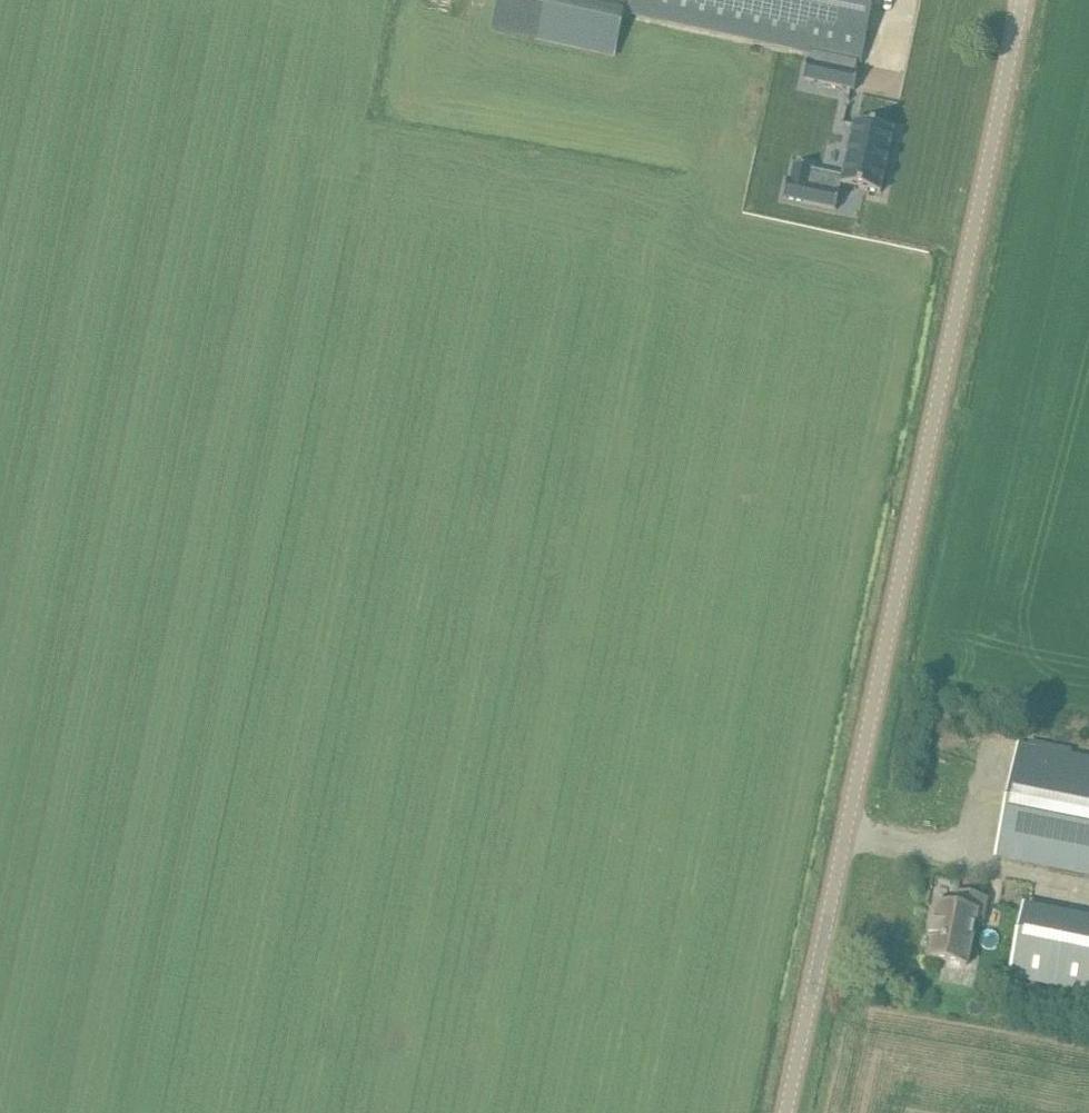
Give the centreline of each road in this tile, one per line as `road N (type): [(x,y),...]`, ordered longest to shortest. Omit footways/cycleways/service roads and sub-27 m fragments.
road 1 (unclassified): [(786,1112),(1022,0)]

